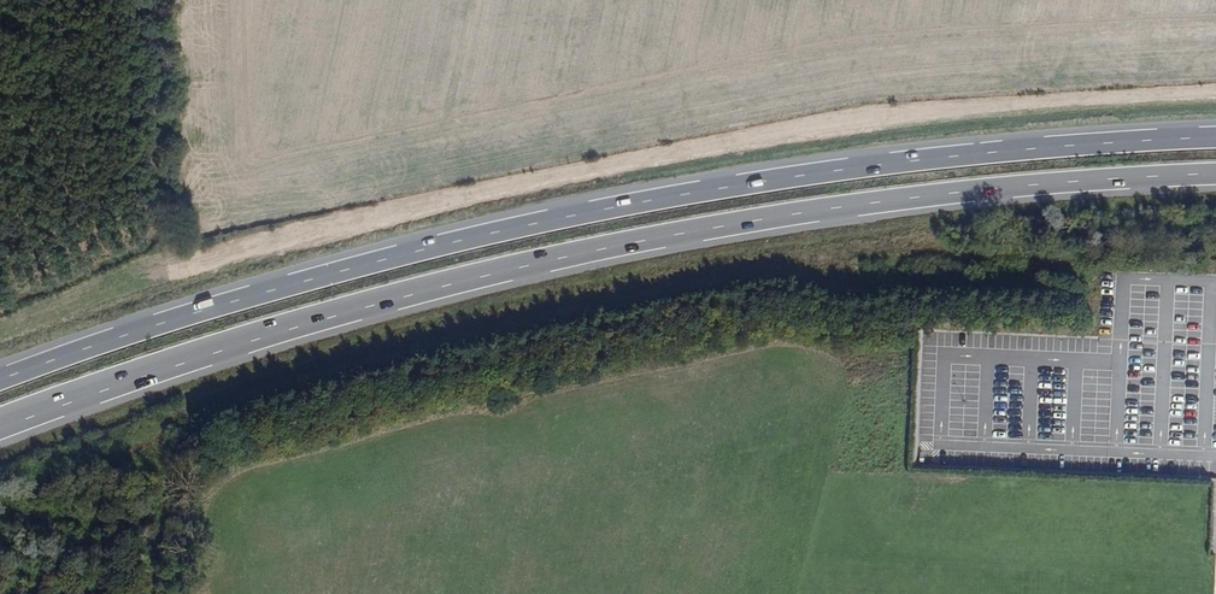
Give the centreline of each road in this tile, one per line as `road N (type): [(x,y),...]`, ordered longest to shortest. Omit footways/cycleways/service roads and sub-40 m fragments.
road 1 (trunk): [(0,426),(326,319),(671,238),(832,211),(1215,175)]
road 2 (trunk): [(1215,139),(1023,151),(668,197),(312,280),(0,382)]

